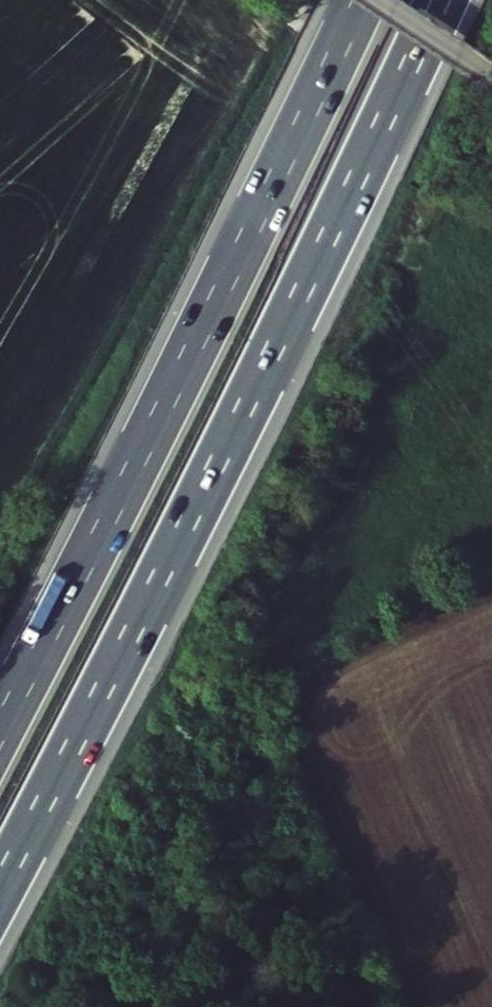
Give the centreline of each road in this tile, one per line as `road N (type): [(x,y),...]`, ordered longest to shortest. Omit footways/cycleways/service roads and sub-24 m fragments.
road 1 (motorway): [(0,886),(284,330),(440,0)]
road 2 (motorway): [(362,0),(0,730)]
road 3 (unclassified): [(384,0),(491,74)]

